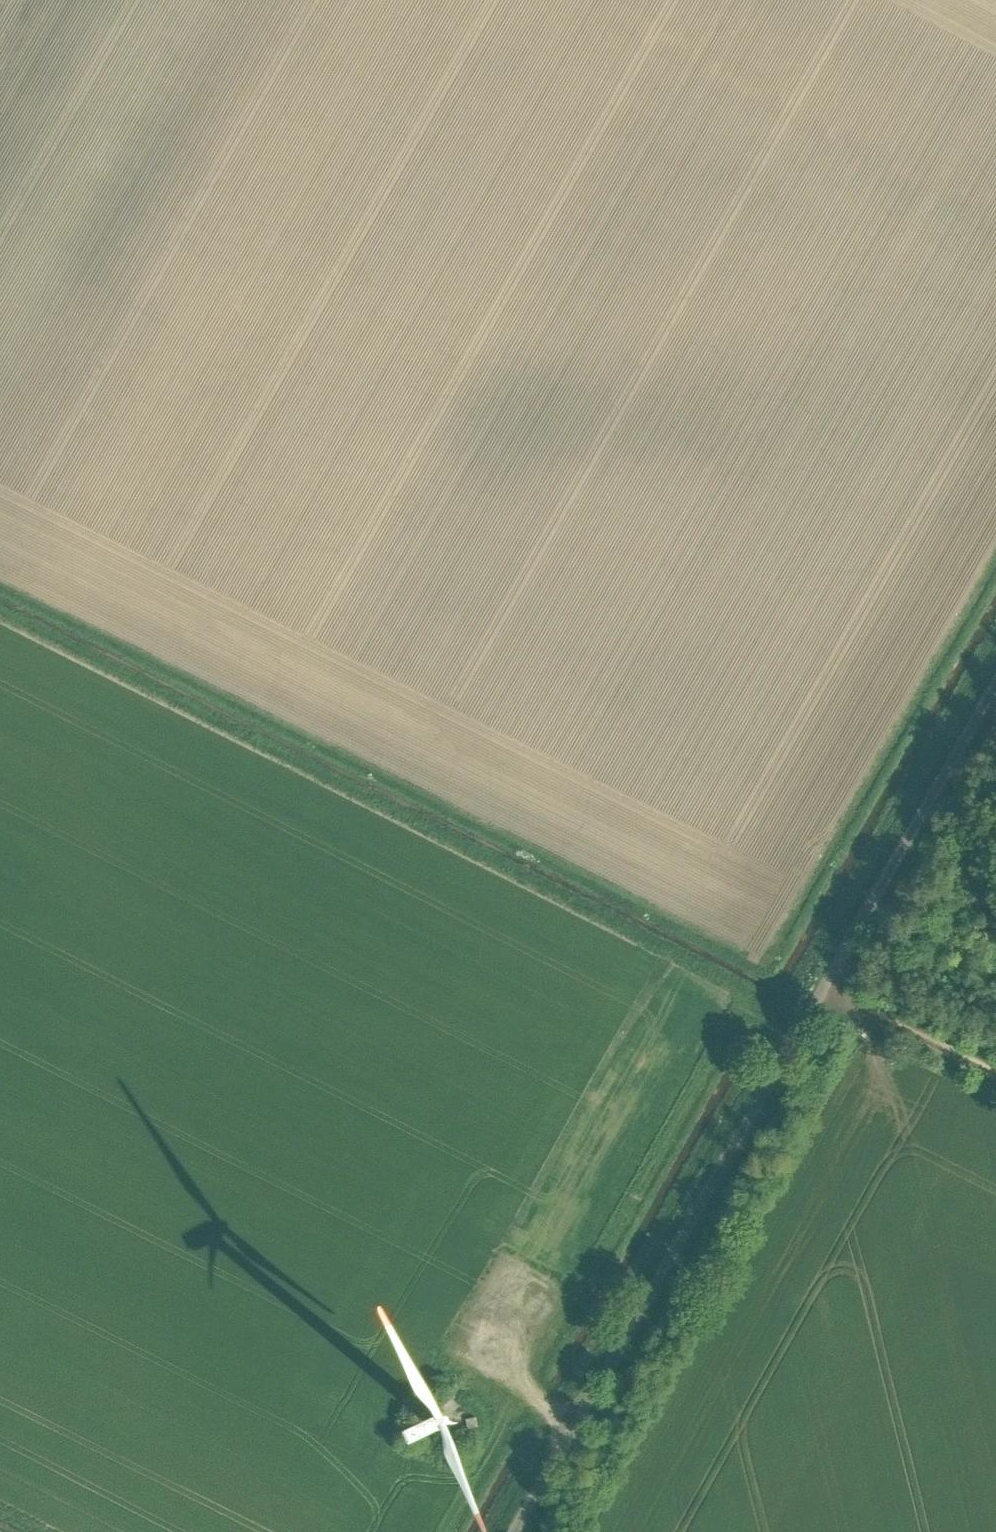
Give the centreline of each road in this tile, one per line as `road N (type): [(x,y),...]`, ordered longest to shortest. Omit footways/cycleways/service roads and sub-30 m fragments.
road 1 (residential): [(995,691),(515,1531)]
road 2 (track): [(995,1076),(827,988)]

